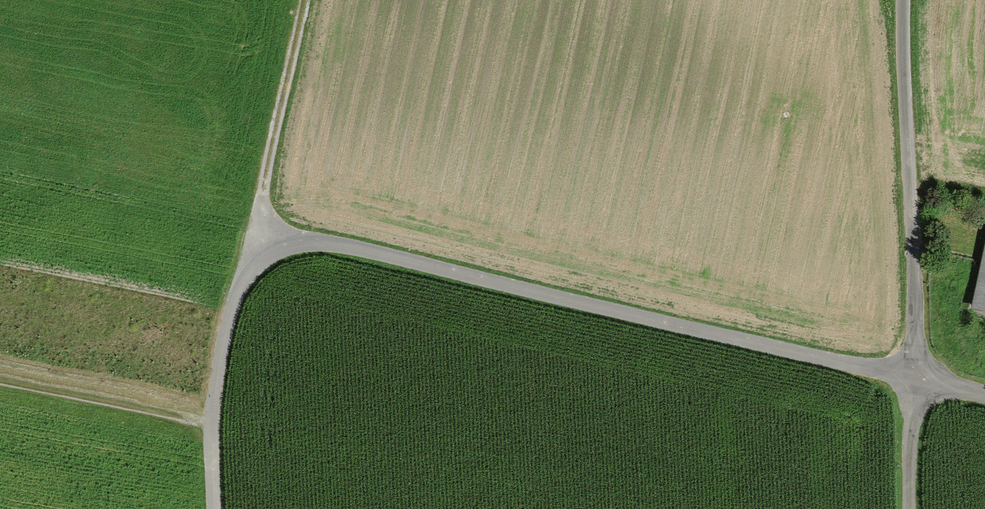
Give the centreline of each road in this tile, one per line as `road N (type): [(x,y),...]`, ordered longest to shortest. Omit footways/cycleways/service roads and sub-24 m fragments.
road 1 (unclassified): [(984,391),(317,237),(266,244),(229,286),(208,418),(213,508)]
road 2 (track): [(917,376),(903,0)]
road 3 (track): [(266,244),(259,198),(303,0)]
road 4 (track): [(0,377),(208,418)]

